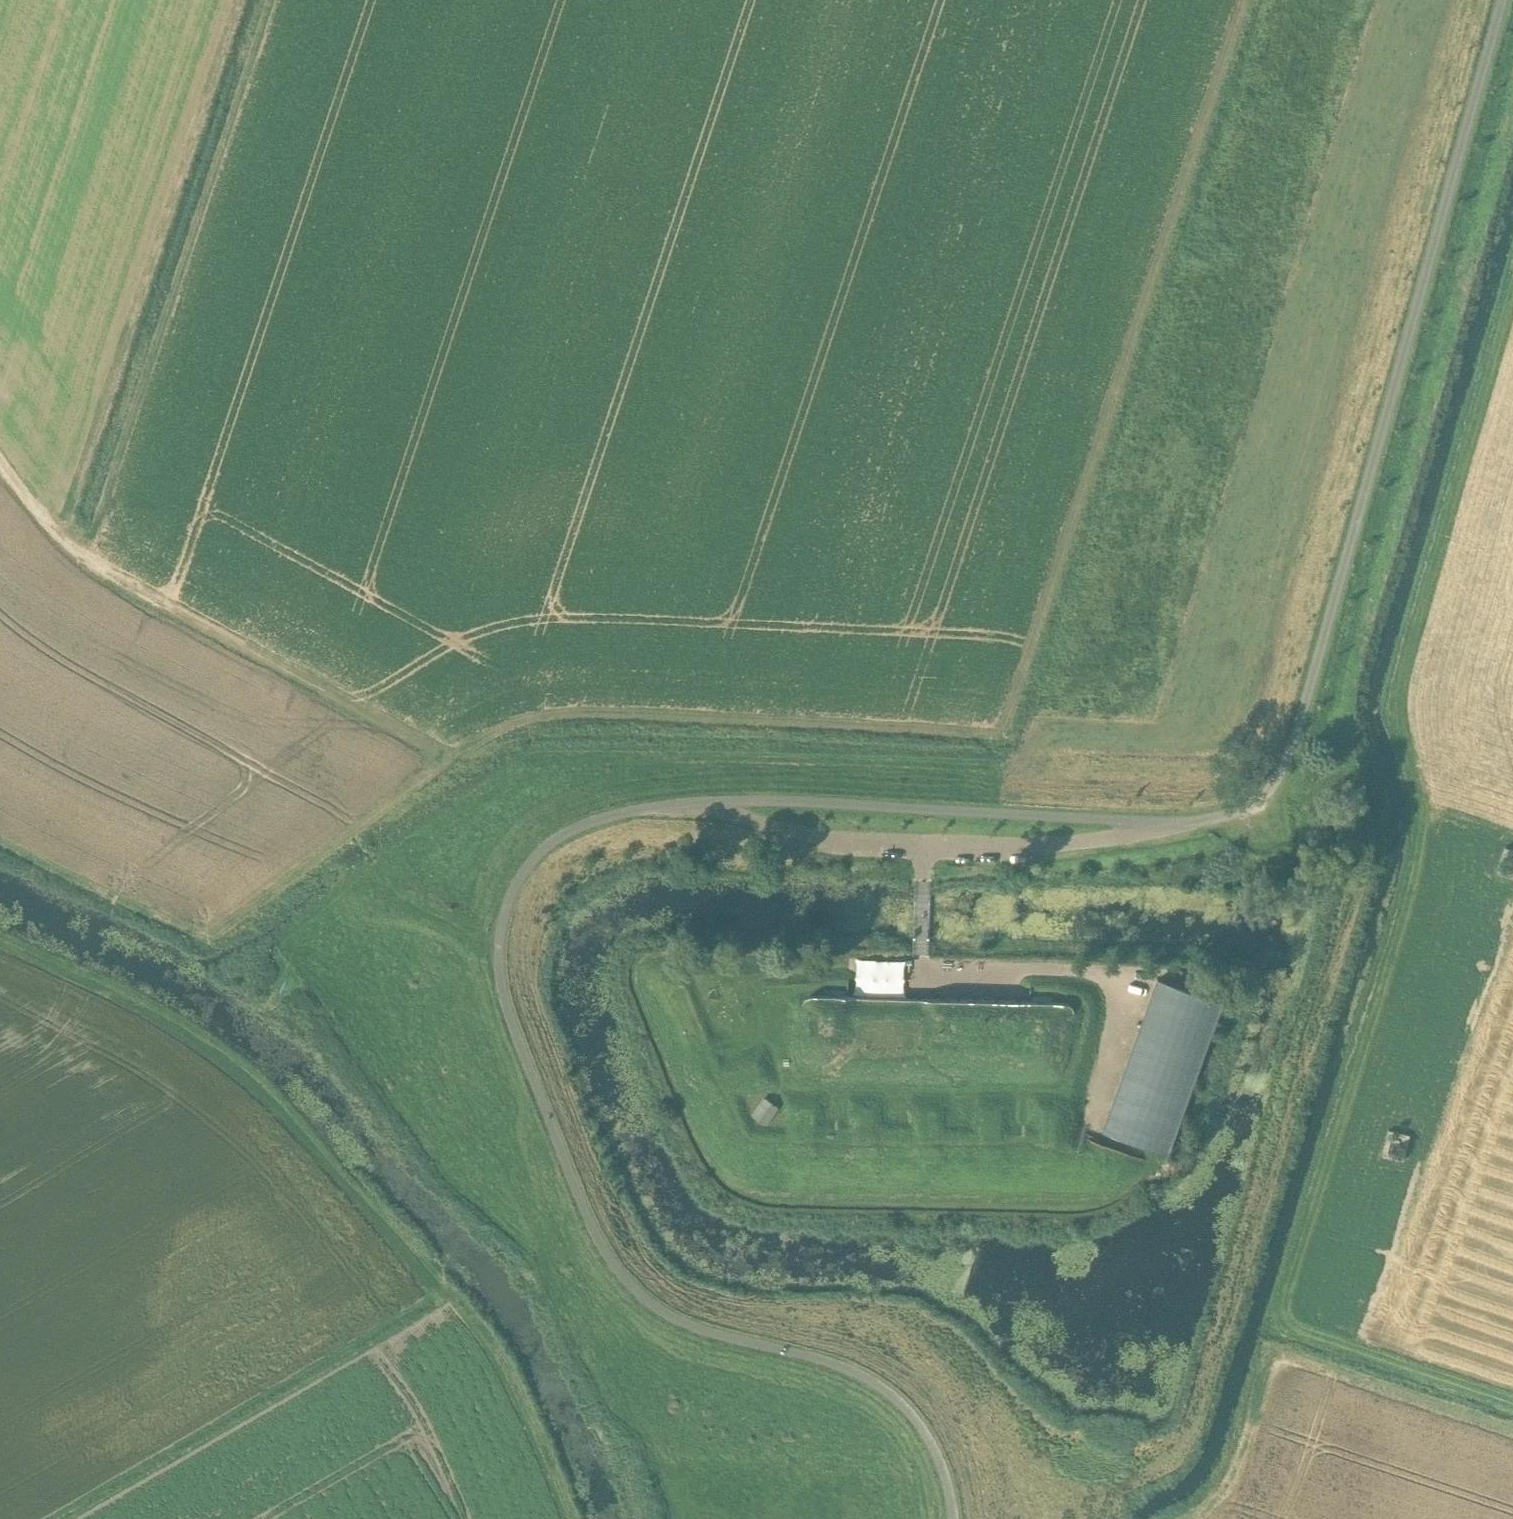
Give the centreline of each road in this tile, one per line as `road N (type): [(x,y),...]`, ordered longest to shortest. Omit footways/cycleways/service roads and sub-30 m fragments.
road 1 (unclassified): [(954,1518),(928,1437),(892,1396),(849,1370),(687,1324),(642,1297),(611,1261),(584,1212),(504,1001),(500,938),(510,898),(552,843),(645,810),(807,802),(1180,822),(1238,812),(1269,790),(1308,699),(1501,0)]

